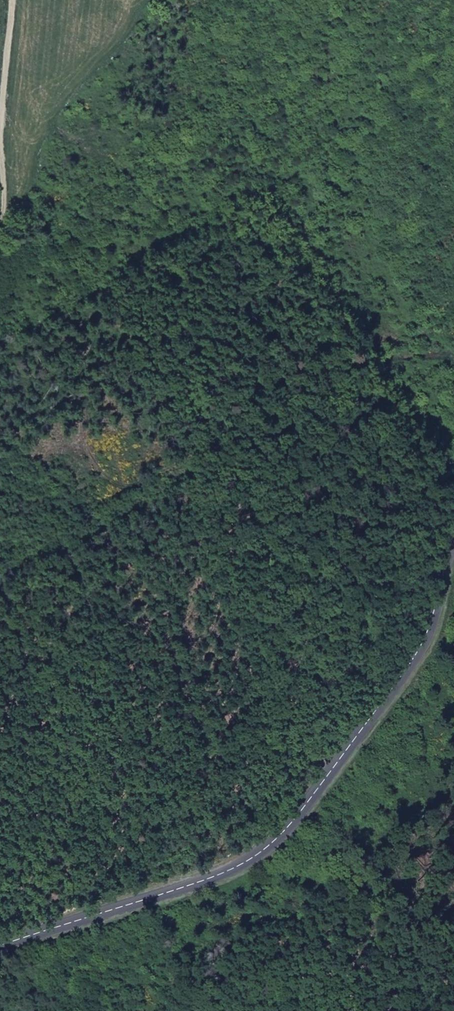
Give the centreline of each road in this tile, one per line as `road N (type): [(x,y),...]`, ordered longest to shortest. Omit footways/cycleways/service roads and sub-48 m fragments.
road 1 (secondary): [(0,948),(222,876),(276,842),(417,656),(453,551)]
road 2 (track): [(0,224),(12,0)]

